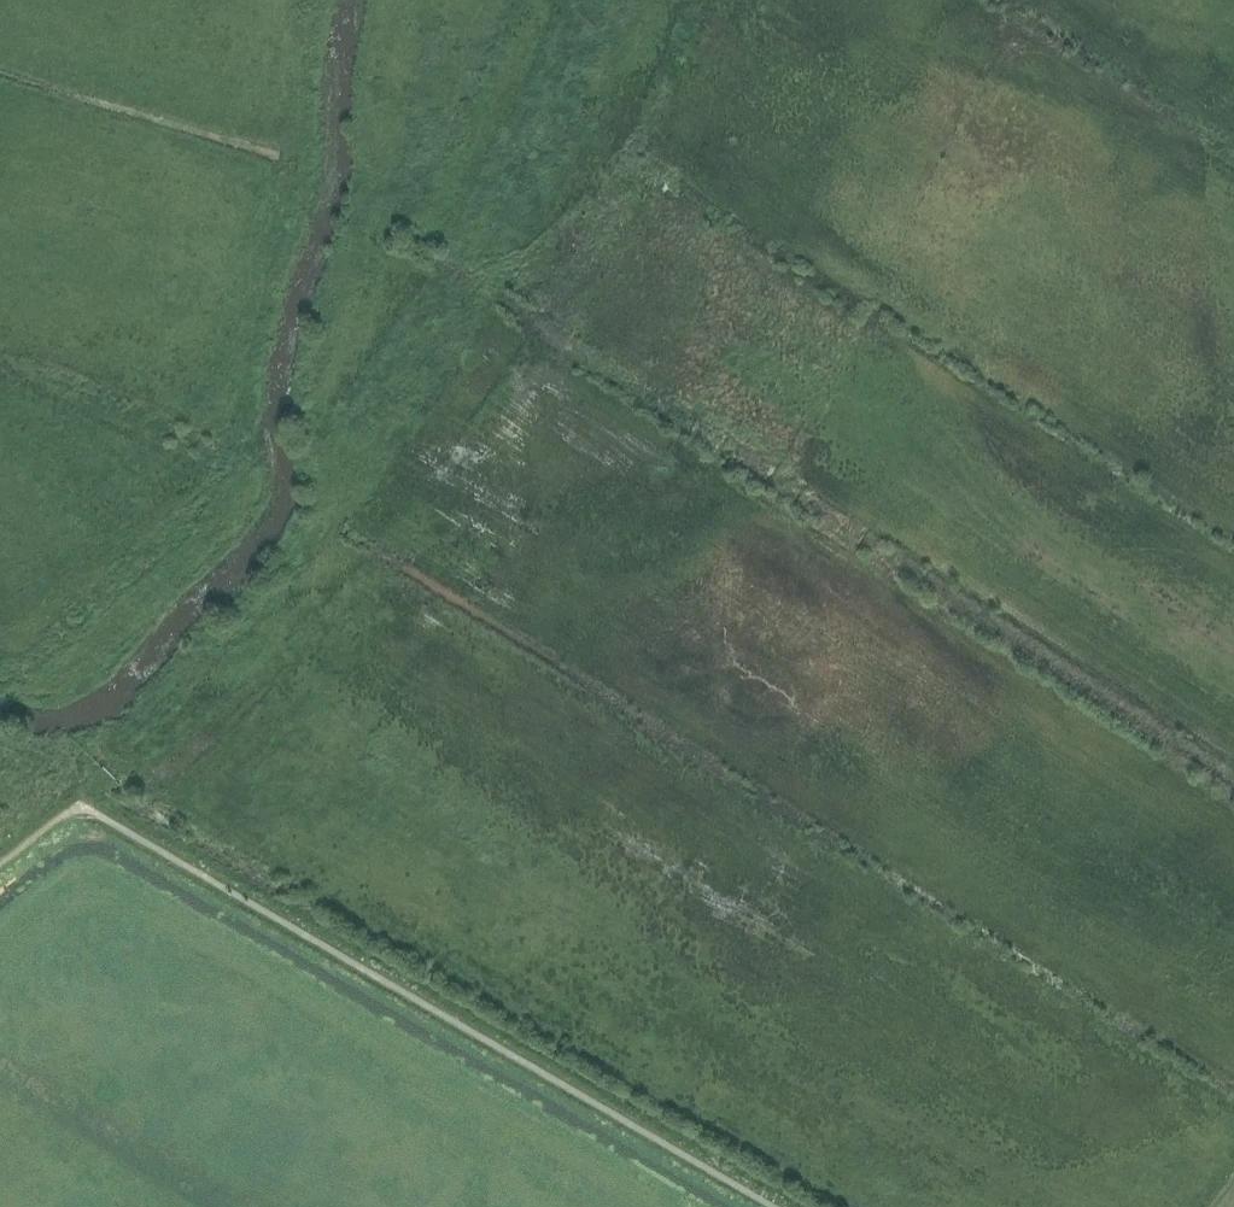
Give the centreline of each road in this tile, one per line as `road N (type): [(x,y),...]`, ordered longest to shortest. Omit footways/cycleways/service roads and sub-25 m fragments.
road 1 (track): [(0,662),(238,491),(260,316),(296,185),(307,0)]

